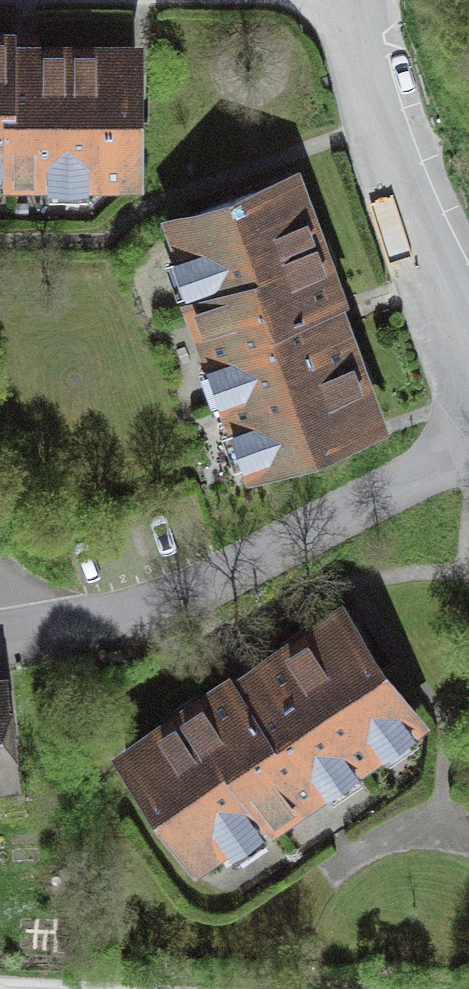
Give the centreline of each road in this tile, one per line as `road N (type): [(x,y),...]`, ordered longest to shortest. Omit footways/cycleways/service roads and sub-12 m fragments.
road 1 (residential): [(0,644),(158,609),(468,450)]
road 2 (residential): [(468,330),(412,204),(364,0)]

